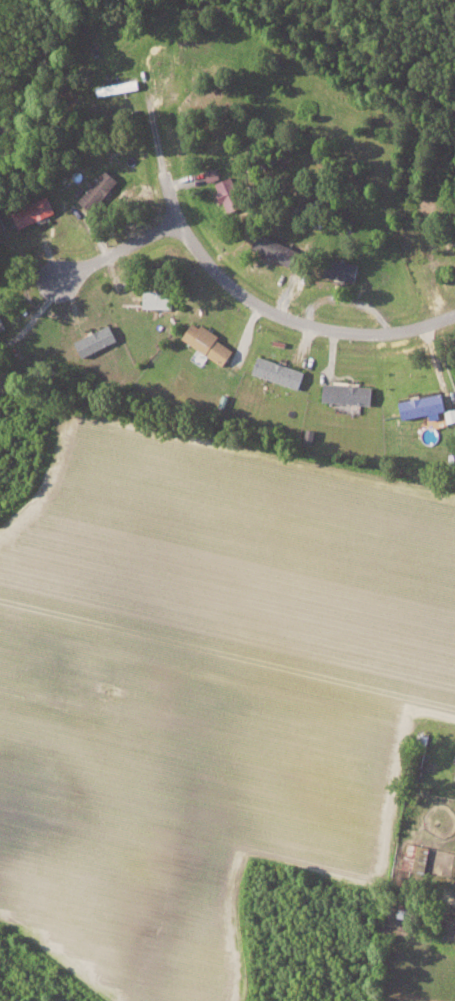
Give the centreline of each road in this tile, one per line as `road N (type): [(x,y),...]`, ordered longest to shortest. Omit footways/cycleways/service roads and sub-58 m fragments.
road 1 (residential): [(152,132),(202,266),(267,320),(324,340),(385,337),(454,313)]
road 2 (residential): [(58,278),(180,217)]

